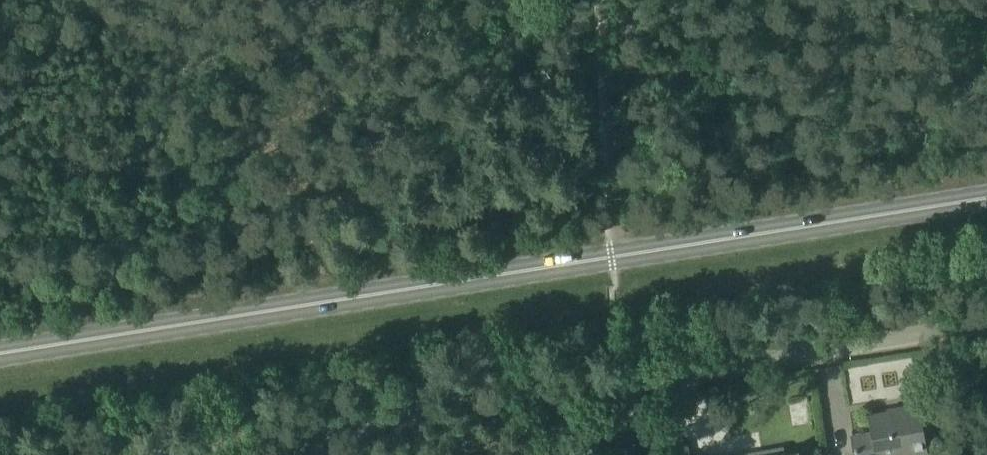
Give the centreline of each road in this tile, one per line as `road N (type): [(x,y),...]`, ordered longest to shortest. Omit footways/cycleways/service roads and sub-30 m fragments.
road 1 (primary): [(0,362),(986,197)]
road 2 (unclassified): [(622,381),(154,454)]
road 3 (unclassified): [(622,381),(986,335)]
road 4 (track): [(613,256),(621,217),(607,0)]

